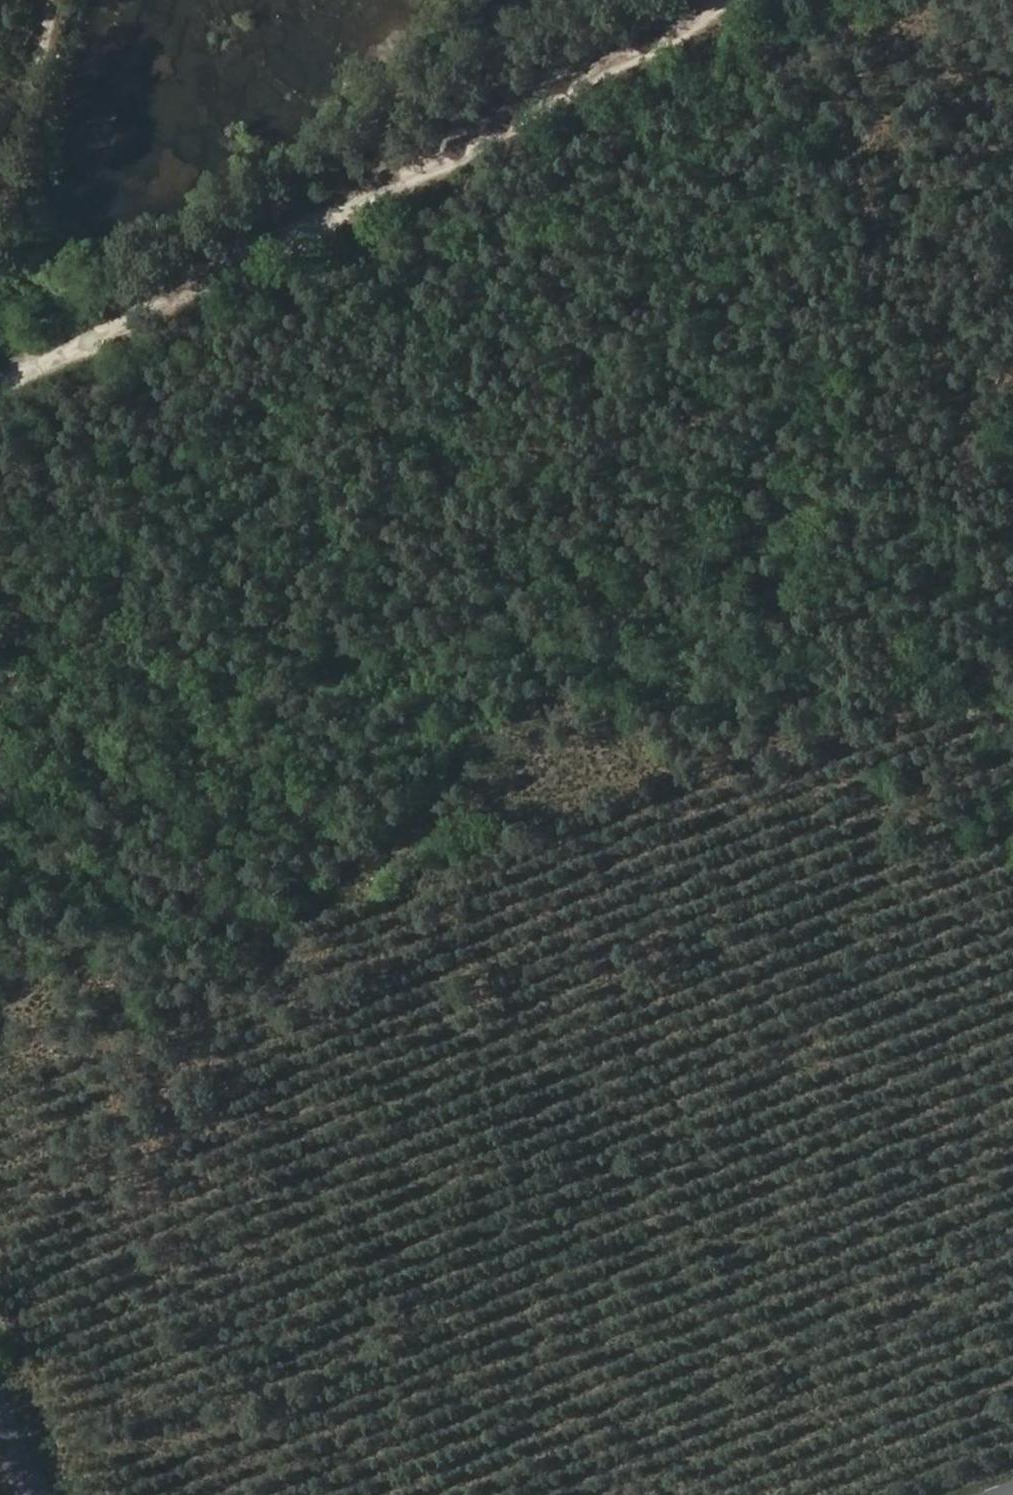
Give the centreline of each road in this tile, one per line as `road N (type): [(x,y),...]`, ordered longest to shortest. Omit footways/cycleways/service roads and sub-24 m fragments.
road 1 (track): [(735,0),(333,193),(0,369)]
road 2 (track): [(0,220),(50,0)]

